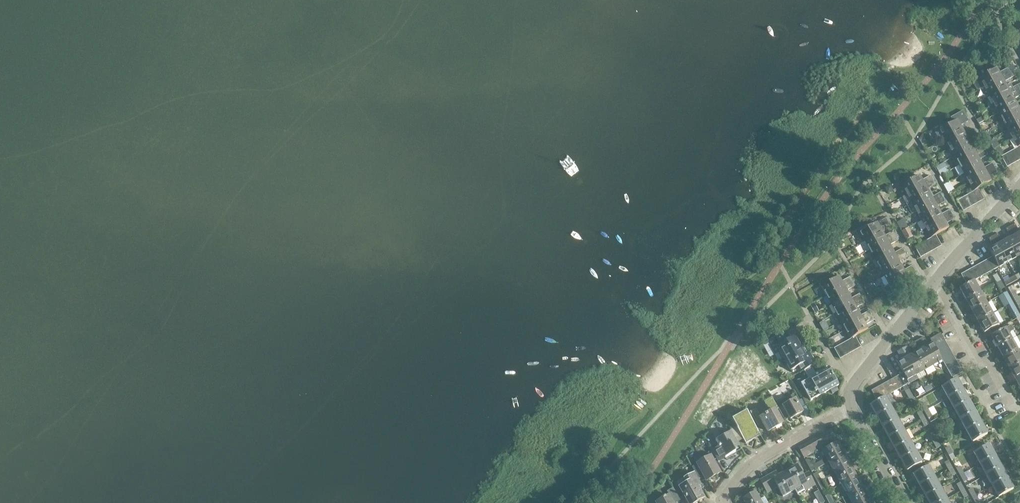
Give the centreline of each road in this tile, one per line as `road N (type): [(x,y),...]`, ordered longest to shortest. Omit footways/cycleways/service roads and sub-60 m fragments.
road 1 (residential): [(726,502),(747,464),(852,405)]
road 2 (residential): [(1010,415),(982,363),(964,352),(932,286)]
road 3 (residential): [(852,405),(857,380),(932,286)]
road 4 (residential): [(932,286),(1017,188)]

